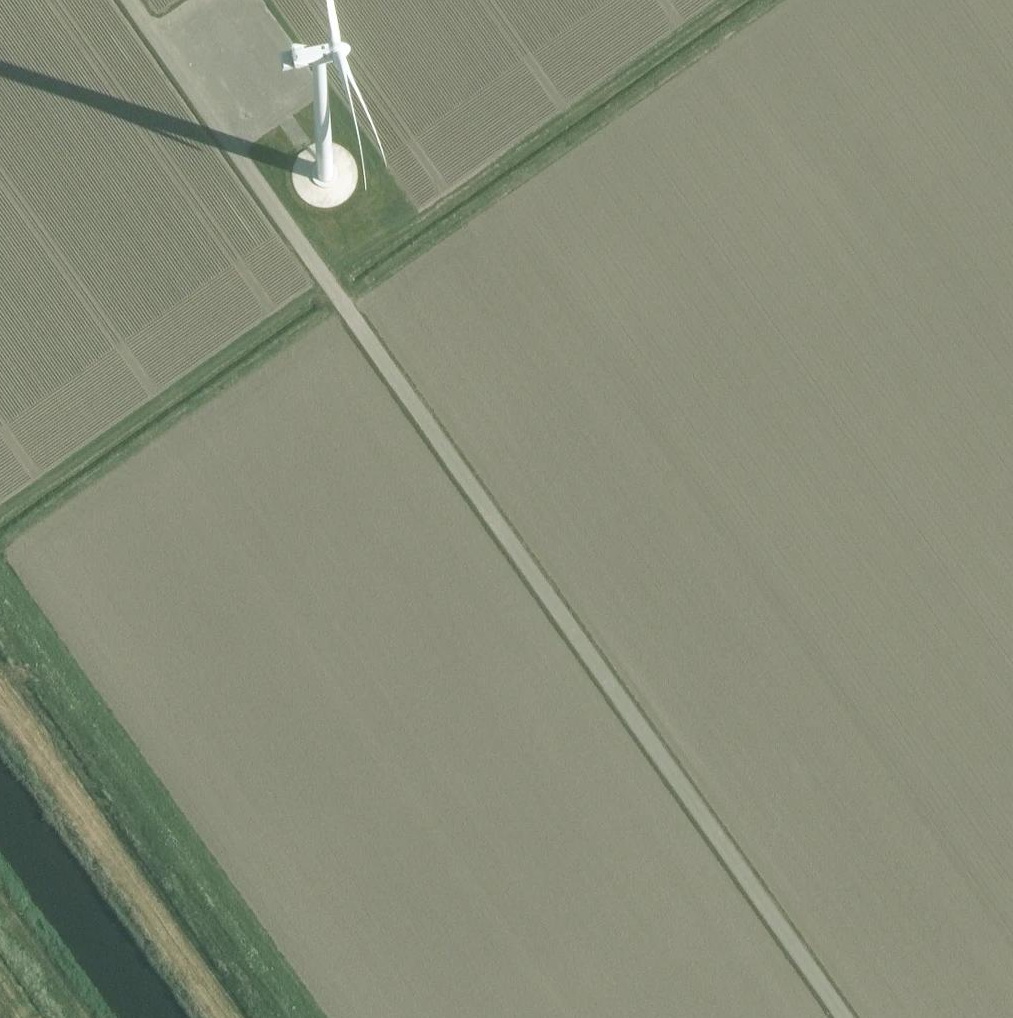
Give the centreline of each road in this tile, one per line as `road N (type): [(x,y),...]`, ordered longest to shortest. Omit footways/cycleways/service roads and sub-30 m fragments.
road 1 (track): [(0,893),(83,1017)]

